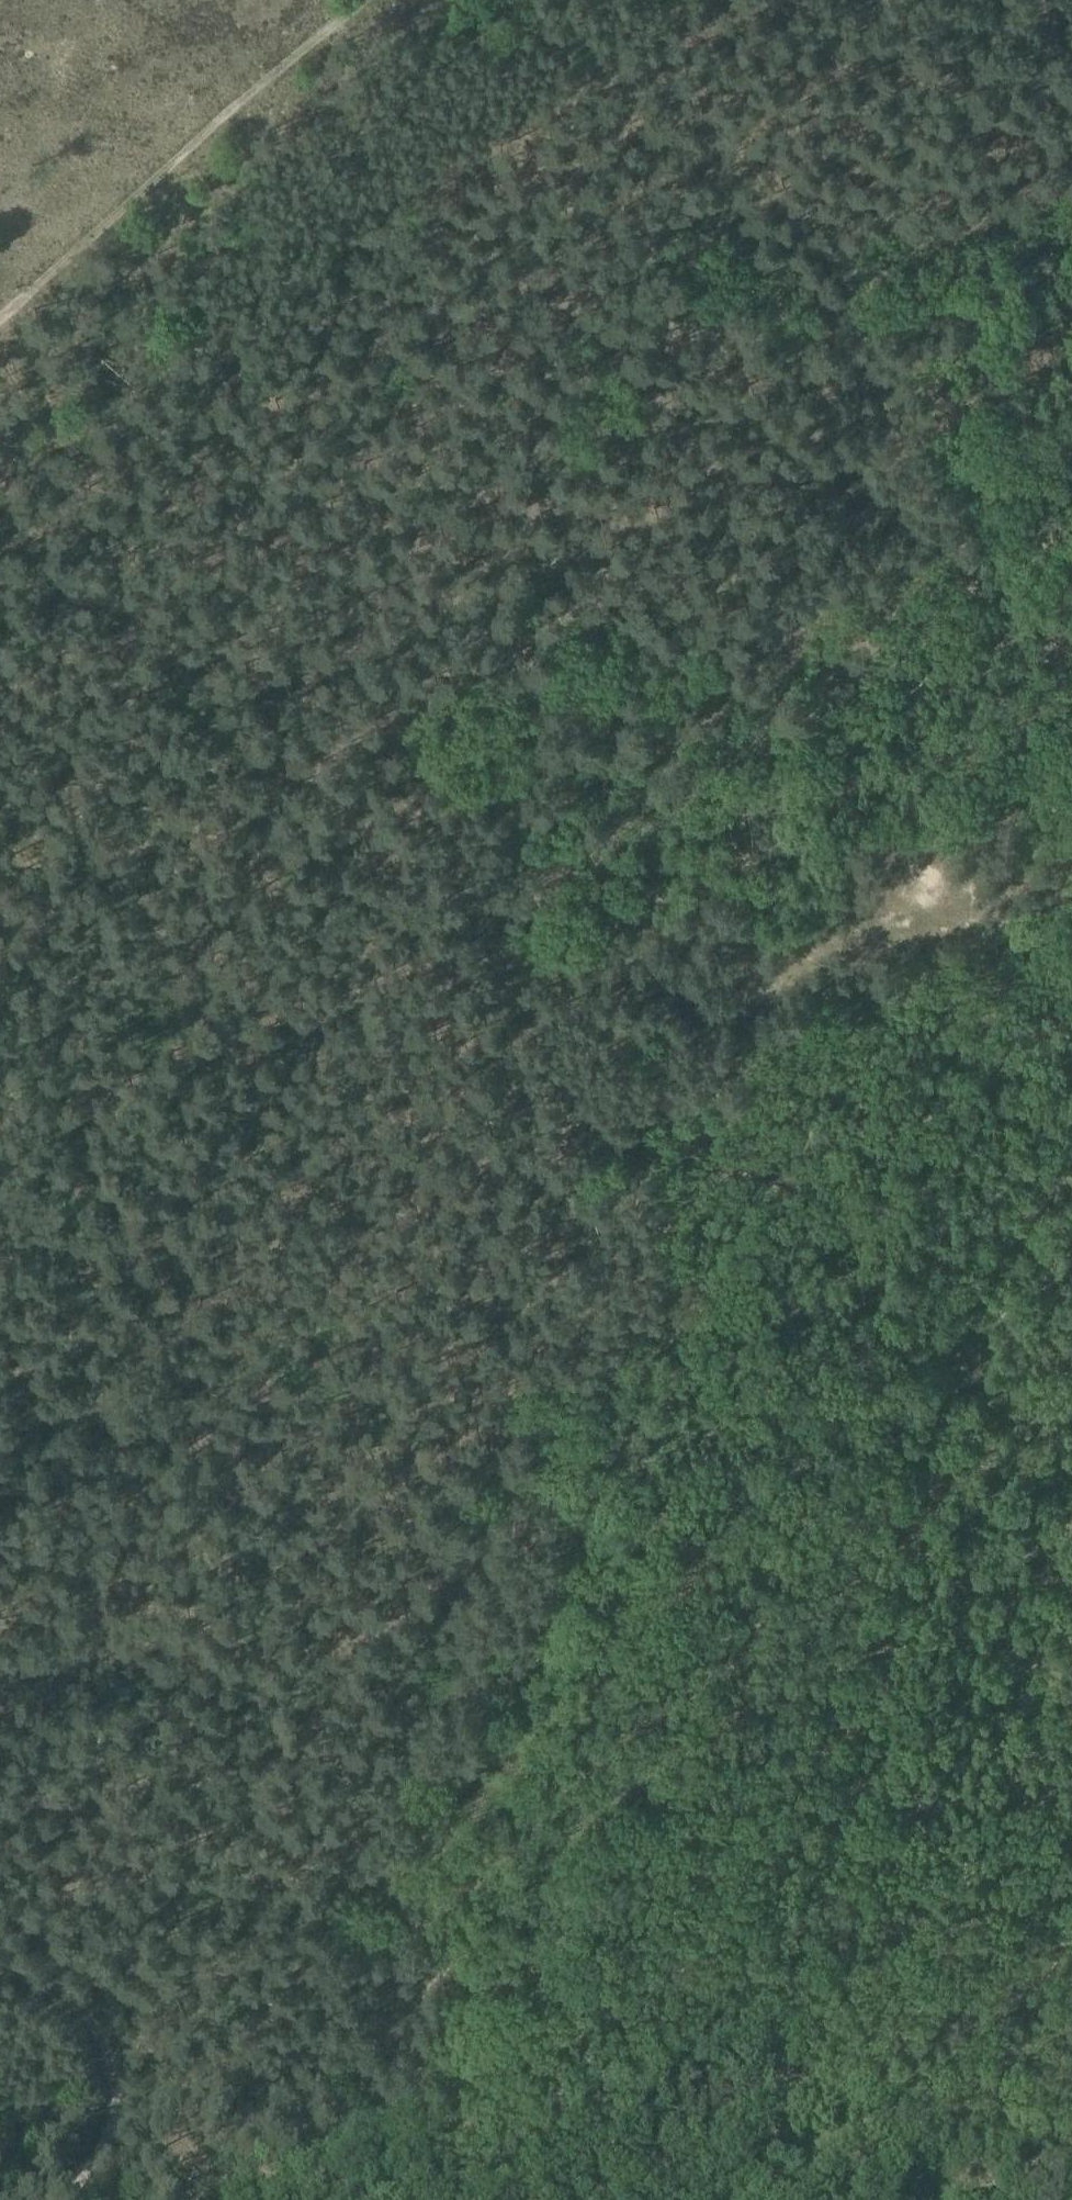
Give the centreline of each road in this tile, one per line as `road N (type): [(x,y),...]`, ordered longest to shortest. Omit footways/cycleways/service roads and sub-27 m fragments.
road 1 (track): [(0,314),(360,0)]
road 2 (track): [(73,2199),(114,2134),(119,2089),(111,2043),(85,2004),(0,1969)]

